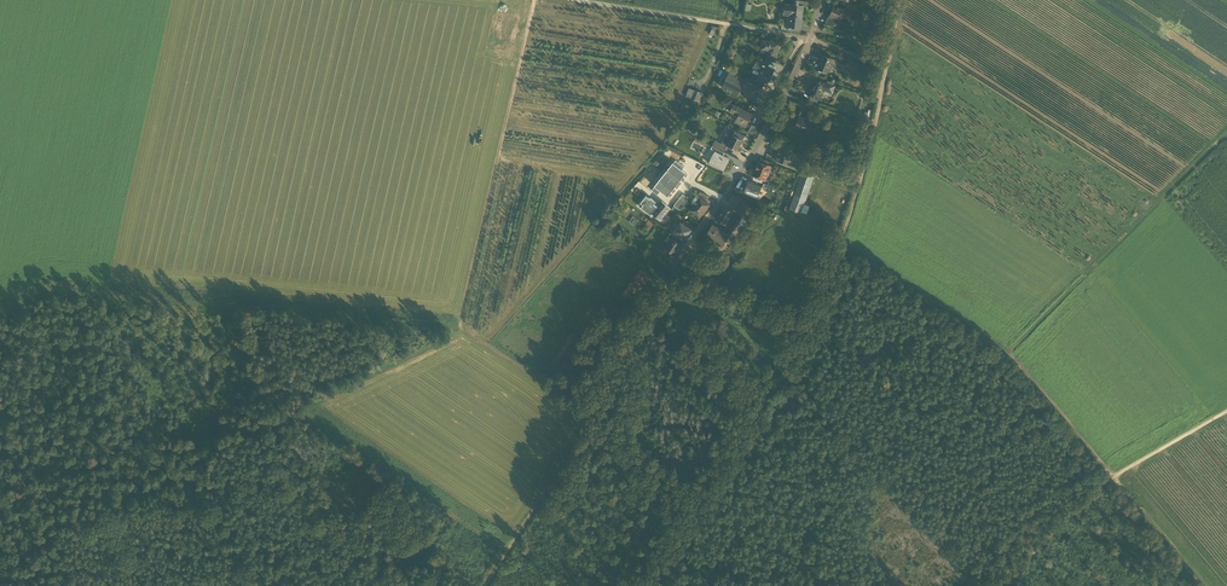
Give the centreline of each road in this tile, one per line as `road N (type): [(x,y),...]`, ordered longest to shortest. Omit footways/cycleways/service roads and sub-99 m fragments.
road 1 (track): [(459,330),(188,461),(0,567)]
road 2 (track): [(459,330),(47,289),(0,315)]
road 3 (track): [(650,585),(815,321),(839,245)]
road 4 (track): [(485,585),(622,360),(656,319),(673,268)]
road 5 (track): [(534,0),(459,330)]
road 6 (track): [(1226,134),(1005,355)]
road 7 (residential): [(821,0),(811,39),(748,162),(673,268)]
road 8 (track): [(1005,355),(1203,585)]
road 9 (track): [(1226,410),(1110,477),(999,585)]
road 10 (track): [(507,552),(291,412)]
road 11 (track): [(899,0),(872,139),(839,245)]
road 12 (track): [(811,39),(579,0)]
road 13 (track): [(839,245),(1005,355)]
road 14 (track): [(592,414),(459,330)]

